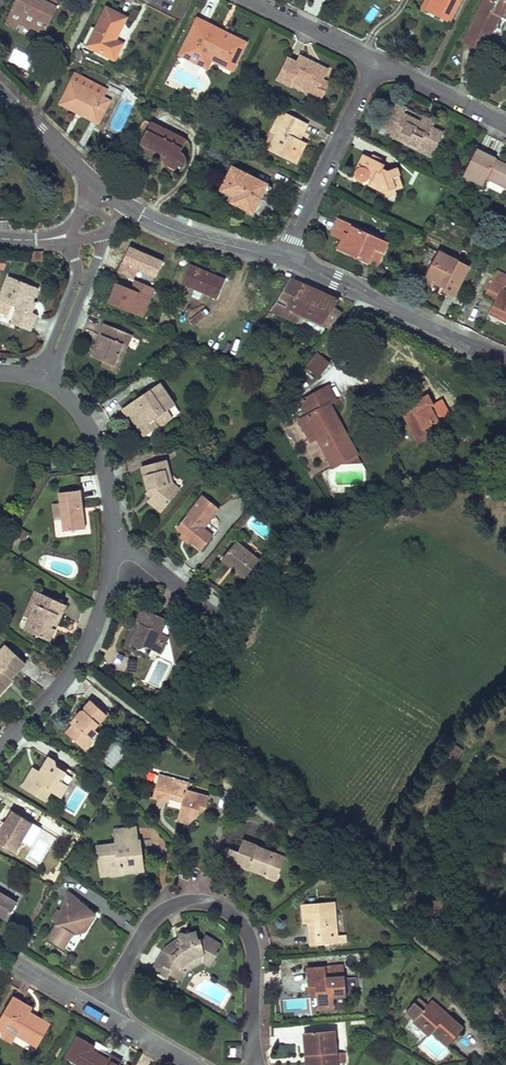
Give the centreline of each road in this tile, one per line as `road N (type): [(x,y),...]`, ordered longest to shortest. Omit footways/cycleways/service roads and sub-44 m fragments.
road 1 (residential): [(254,1064),(248,932),(218,903),(167,904),(147,923),(99,1011)]
road 2 (residential): [(505,363),(283,256)]
road 3 (residential): [(0,753),(76,663),(121,545)]
road 4 (residential): [(379,59),(283,256)]
road 5 (residential): [(121,545),(86,418),(44,374)]
road 6 (residential): [(283,256),(180,230),(126,204)]
road 7 (residential): [(44,374),(106,233)]
road 8 (residential): [(65,238),(77,279),(44,374)]
road 9 (residential): [(379,59),(505,123)]
road 10 (residential): [(99,184),(0,90)]
road 11 (residential): [(260,0),(379,59)]

